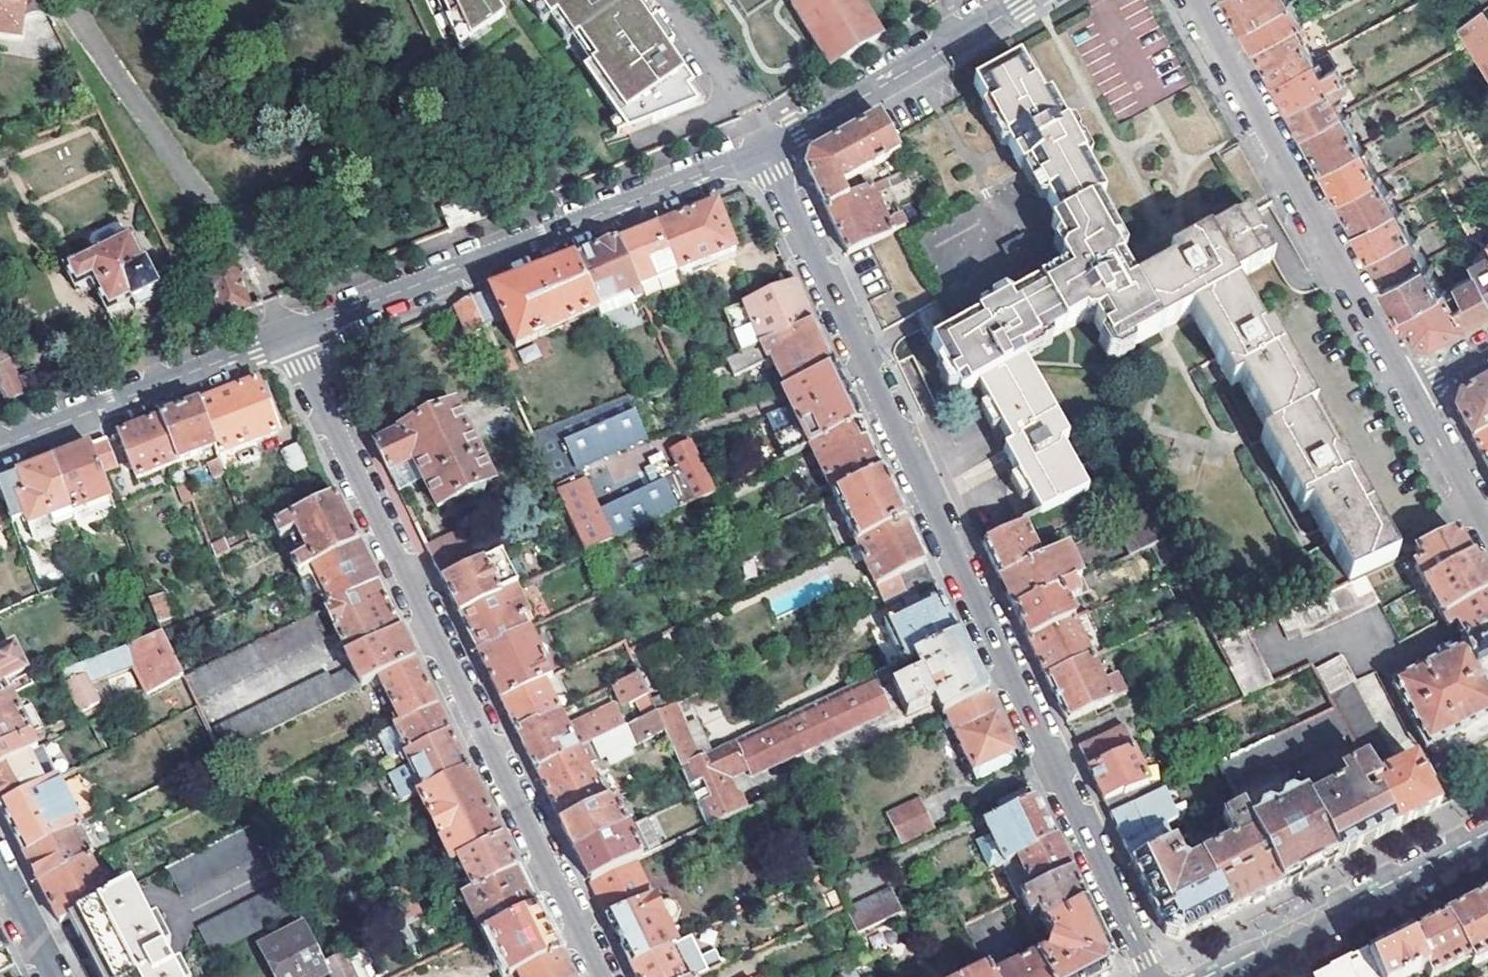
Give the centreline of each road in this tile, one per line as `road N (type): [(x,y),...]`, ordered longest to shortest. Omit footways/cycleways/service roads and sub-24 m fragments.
road 1 (residential): [(764,148),(1152,976)]
road 2 (residential): [(602,976),(288,334)]
road 3 (residential): [(288,334),(764,148)]
road 4 (residential): [(1409,388),(1194,0)]
road 5 (residential): [(0,446),(288,334)]
road 6 (secondary): [(1487,837),(1215,976)]
road 7 (residential): [(764,148),(1026,0)]
road 8 (residential): [(1487,533),(1409,388)]

